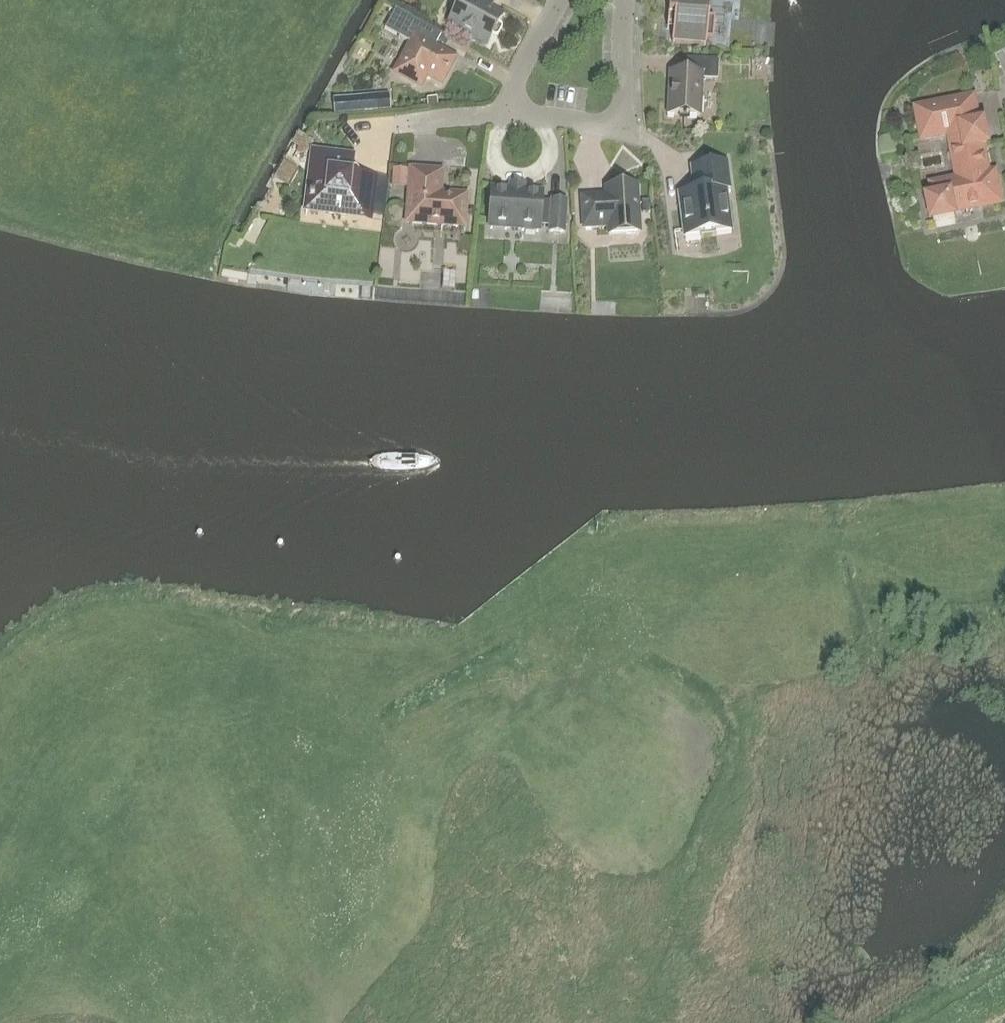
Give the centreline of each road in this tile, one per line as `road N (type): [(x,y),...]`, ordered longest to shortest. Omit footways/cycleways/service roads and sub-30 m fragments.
road 1 (residential): [(0,102),(98,135),(142,133),(271,0)]
road 2 (residential): [(500,111),(623,127),(626,0)]
road 3 (residential): [(500,111),(558,0)]

